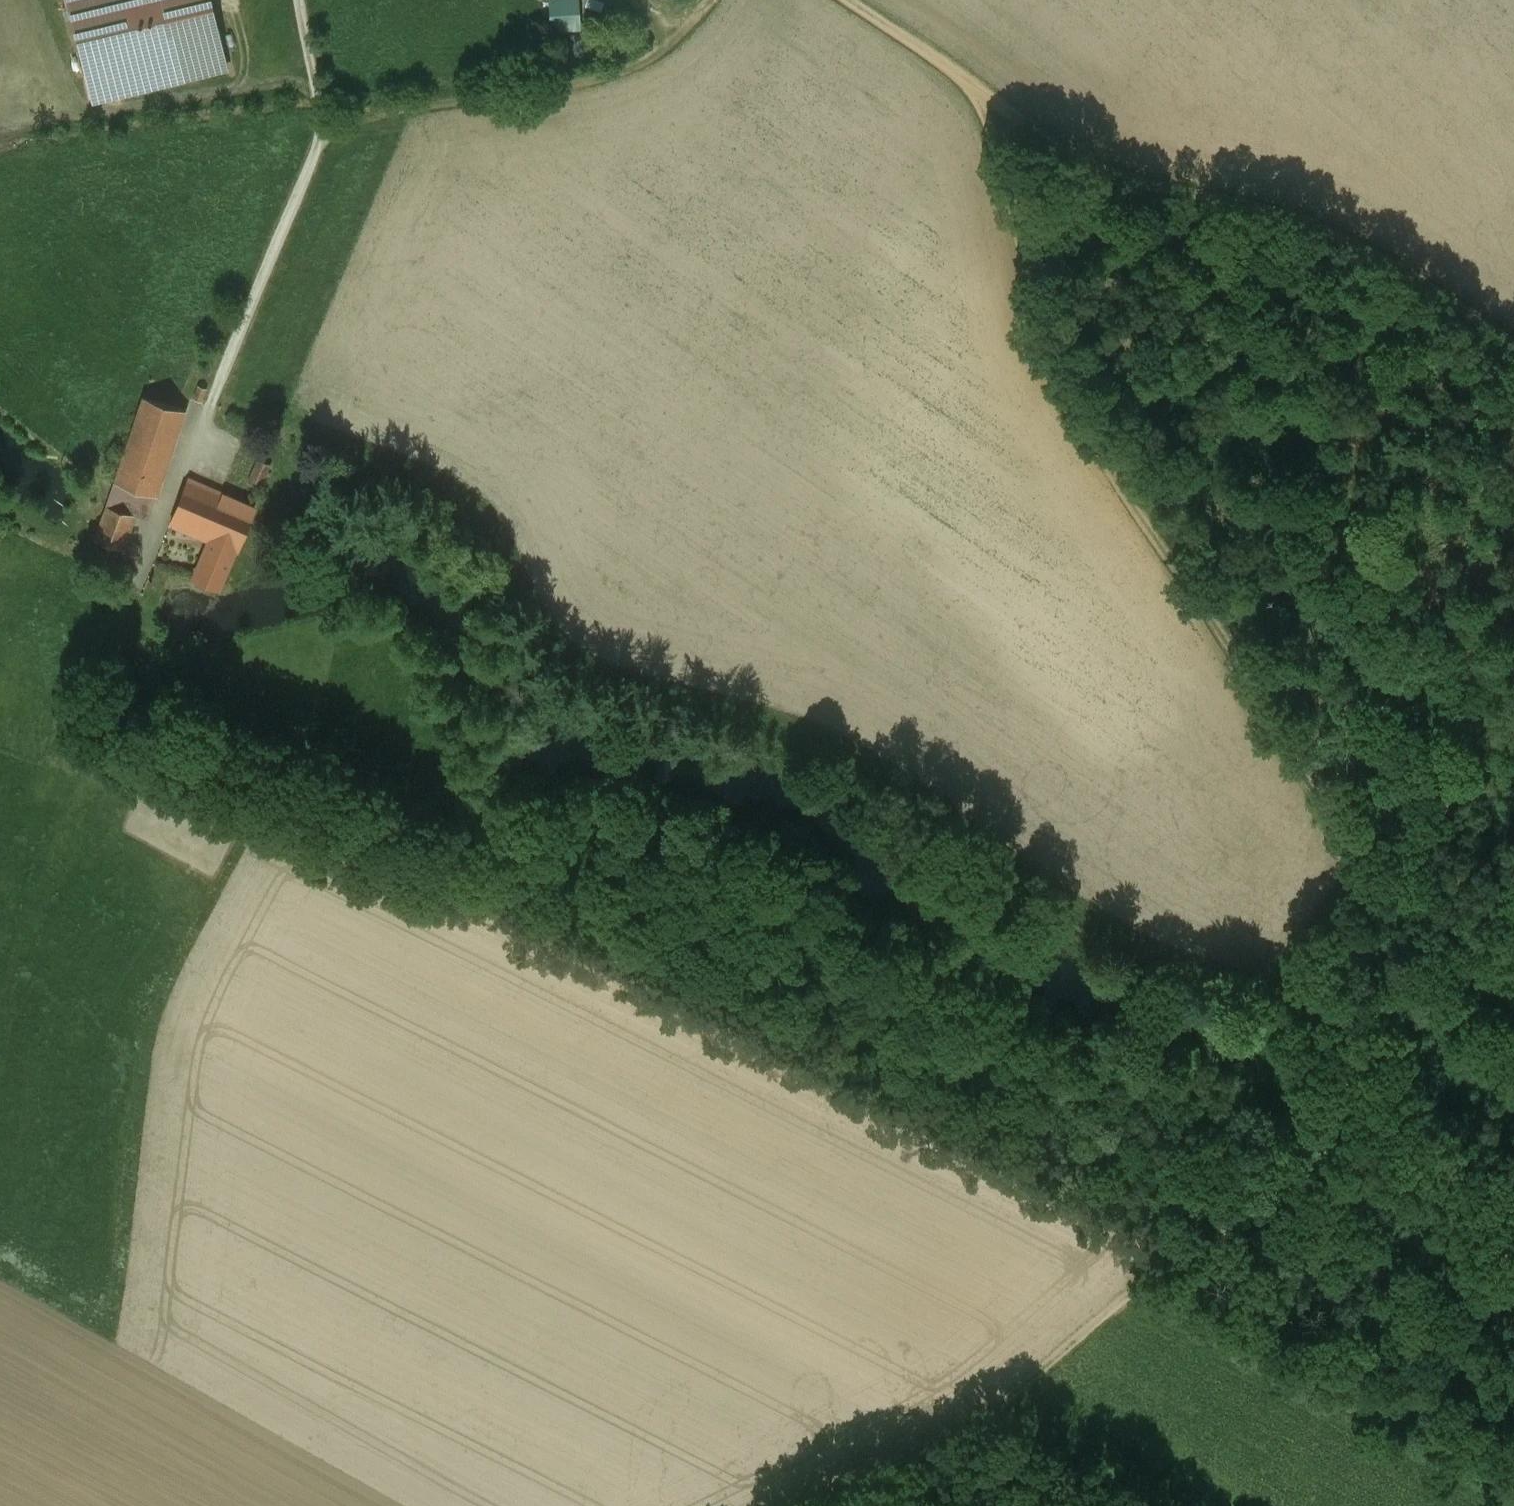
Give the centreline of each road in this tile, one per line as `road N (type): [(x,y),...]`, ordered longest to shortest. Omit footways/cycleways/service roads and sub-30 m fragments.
road 1 (track): [(813,1505),(942,1448),(1315,1169),(1334,1137),(1363,953),(1392,886),(1513,724)]
road 2 (track): [(1513,343),(1384,261),(1268,212),(1083,158),(998,111),(850,0)]
road 3 (track): [(711,0),(645,62),(577,84),(399,108),(320,138)]

